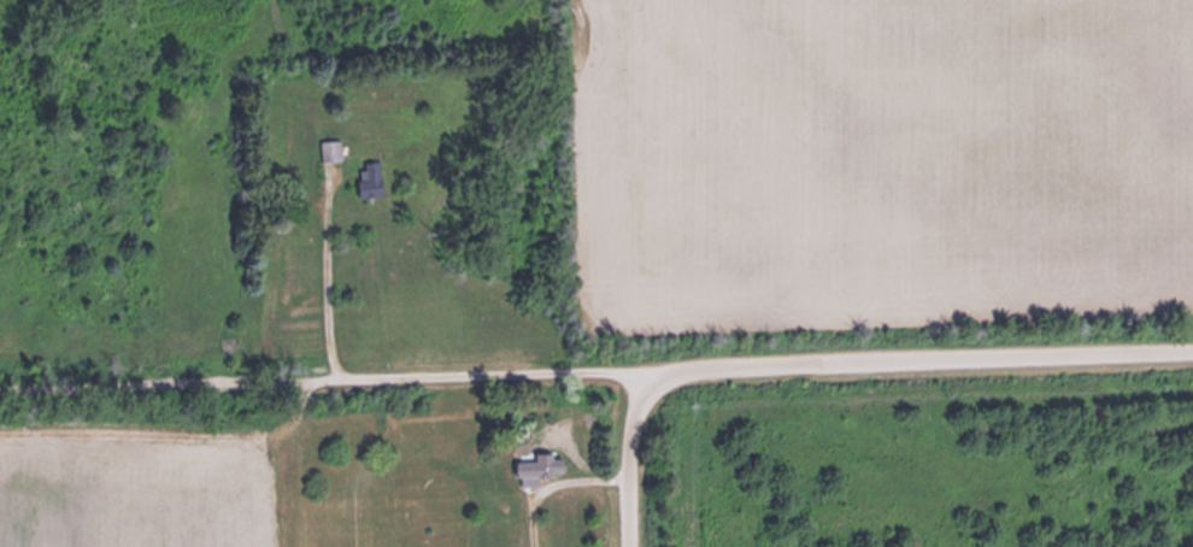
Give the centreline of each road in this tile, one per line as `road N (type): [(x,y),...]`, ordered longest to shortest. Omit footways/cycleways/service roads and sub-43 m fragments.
road 1 (residential): [(1192,347),(335,381)]
road 2 (residential): [(632,546),(631,370)]

